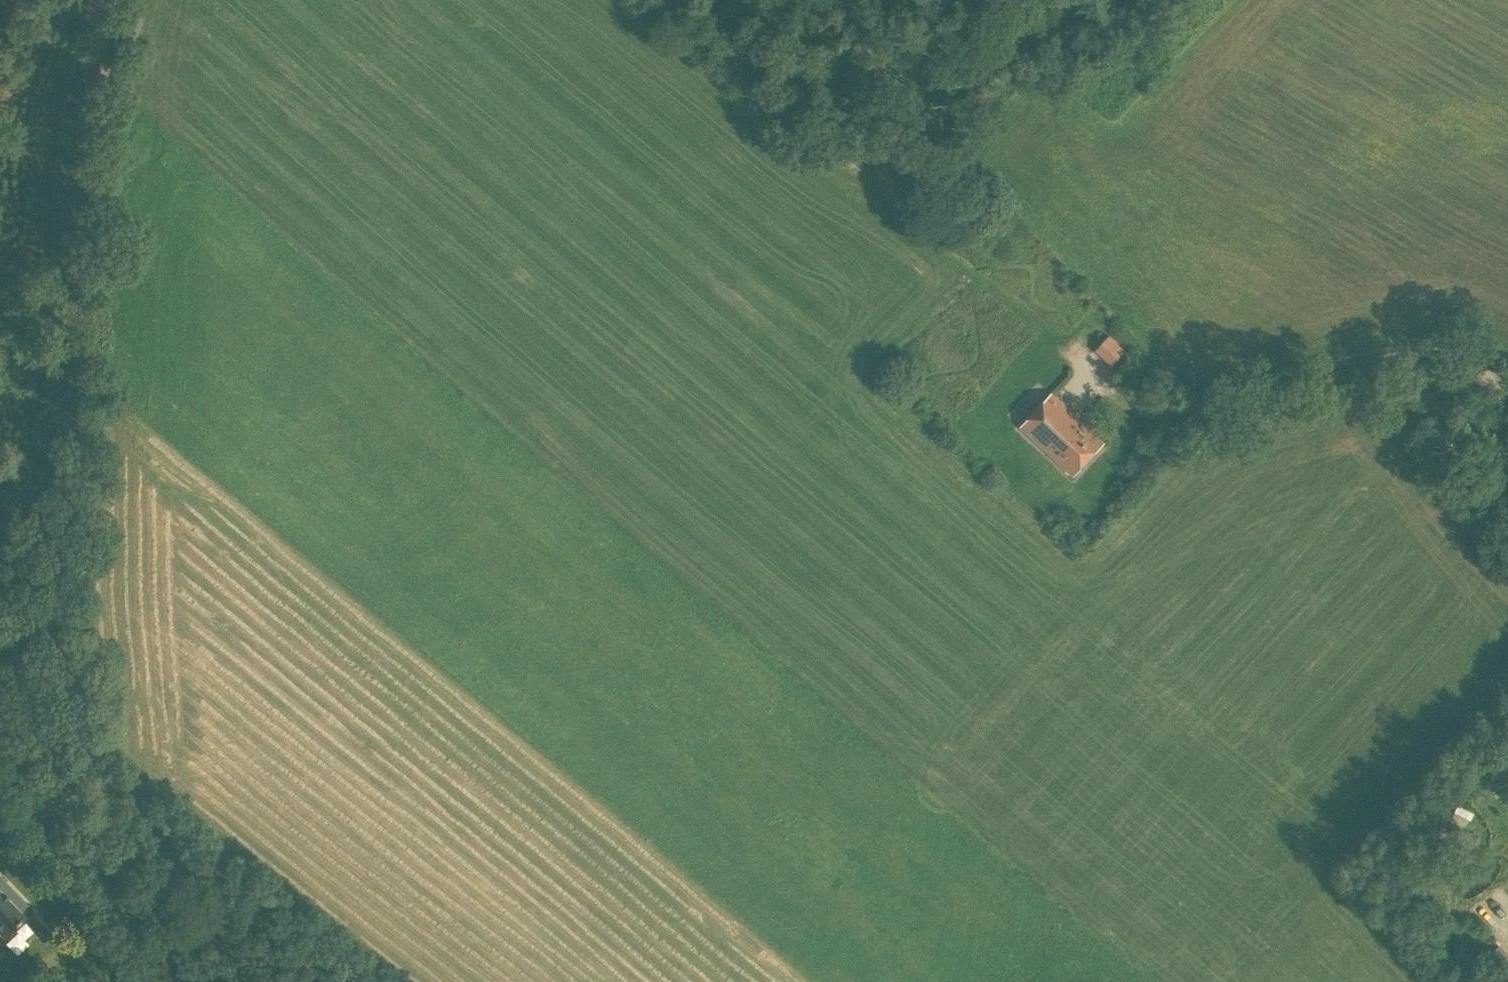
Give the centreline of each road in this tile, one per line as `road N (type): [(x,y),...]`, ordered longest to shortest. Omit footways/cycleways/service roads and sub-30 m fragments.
road 1 (track): [(893,0),(848,112),(866,151),(940,233),(1126,403),(1174,413),(1405,352),(1467,358),(1507,377)]
road 2 (unclassified): [(176,981),(0,738)]

